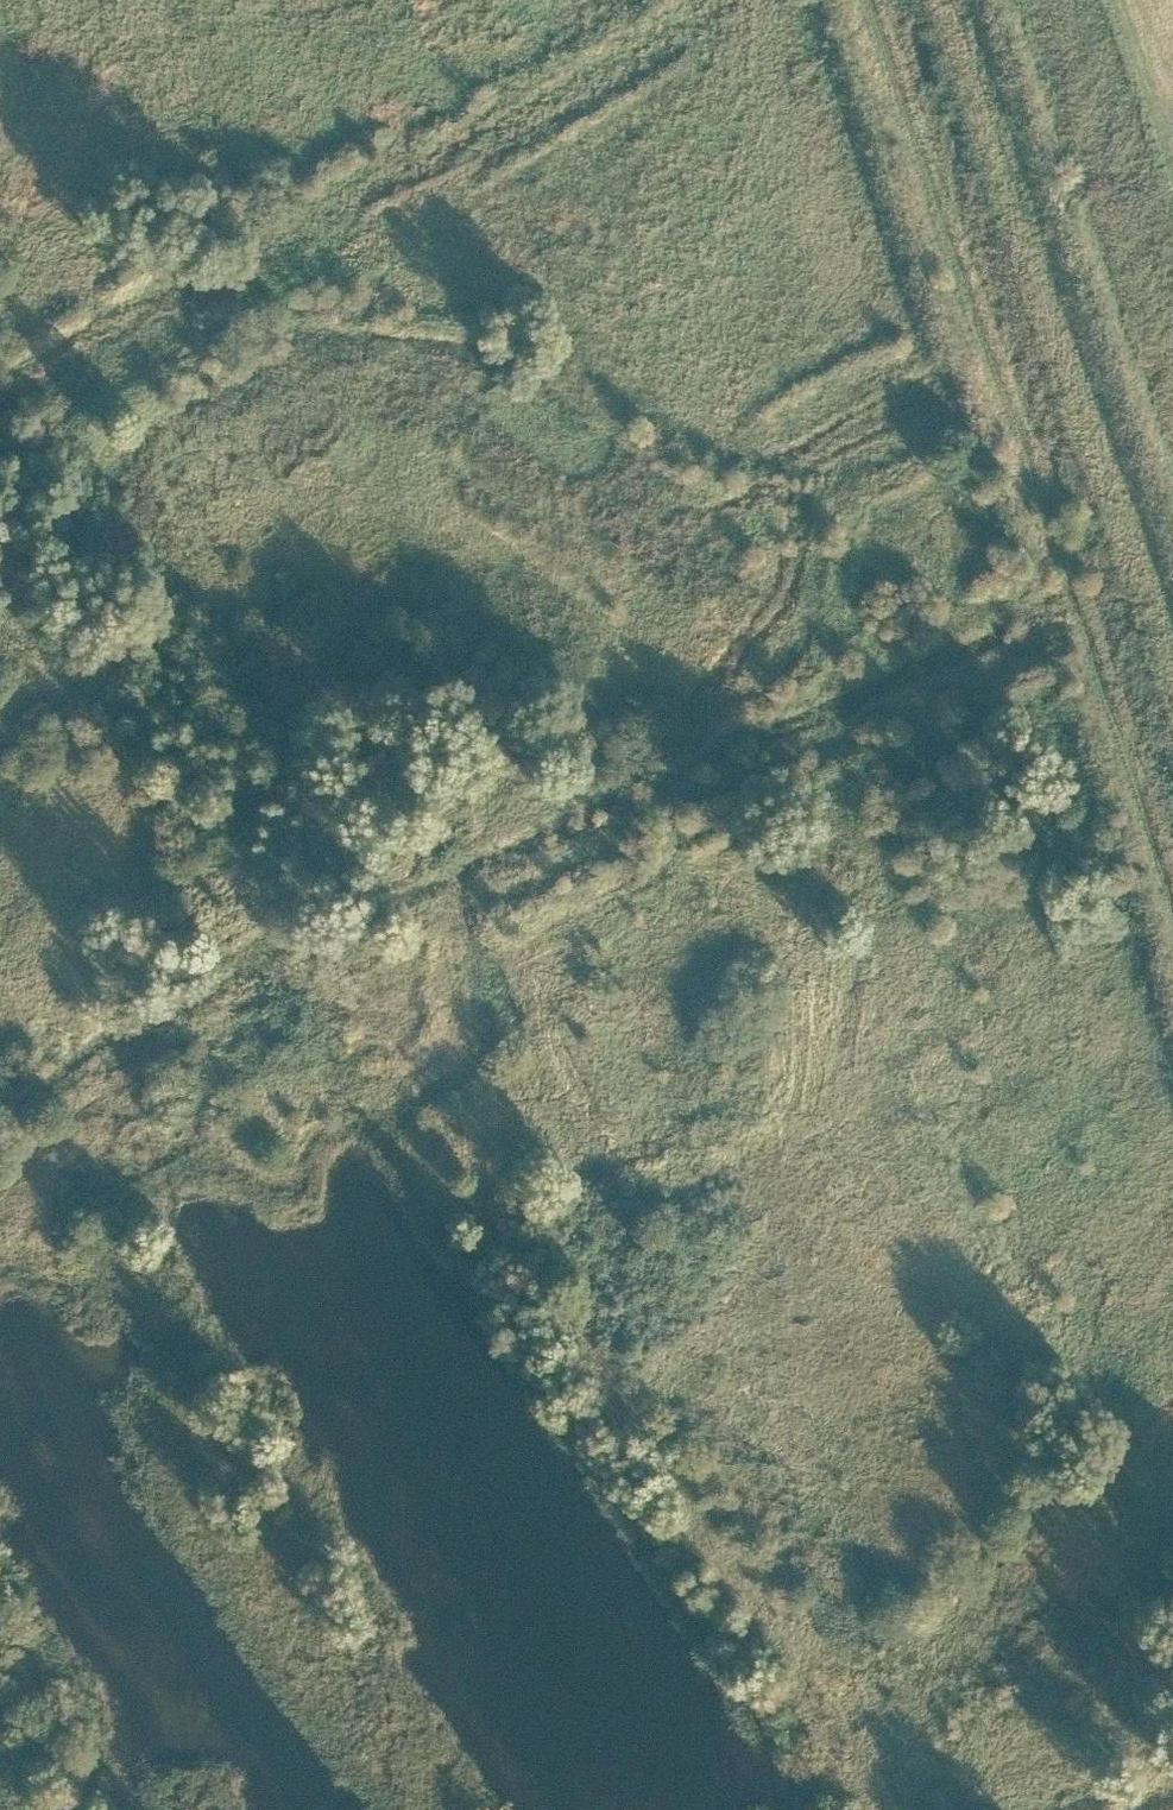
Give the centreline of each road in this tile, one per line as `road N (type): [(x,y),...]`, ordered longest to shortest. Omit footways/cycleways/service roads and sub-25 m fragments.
road 1 (track): [(868,0),(1172,899)]

